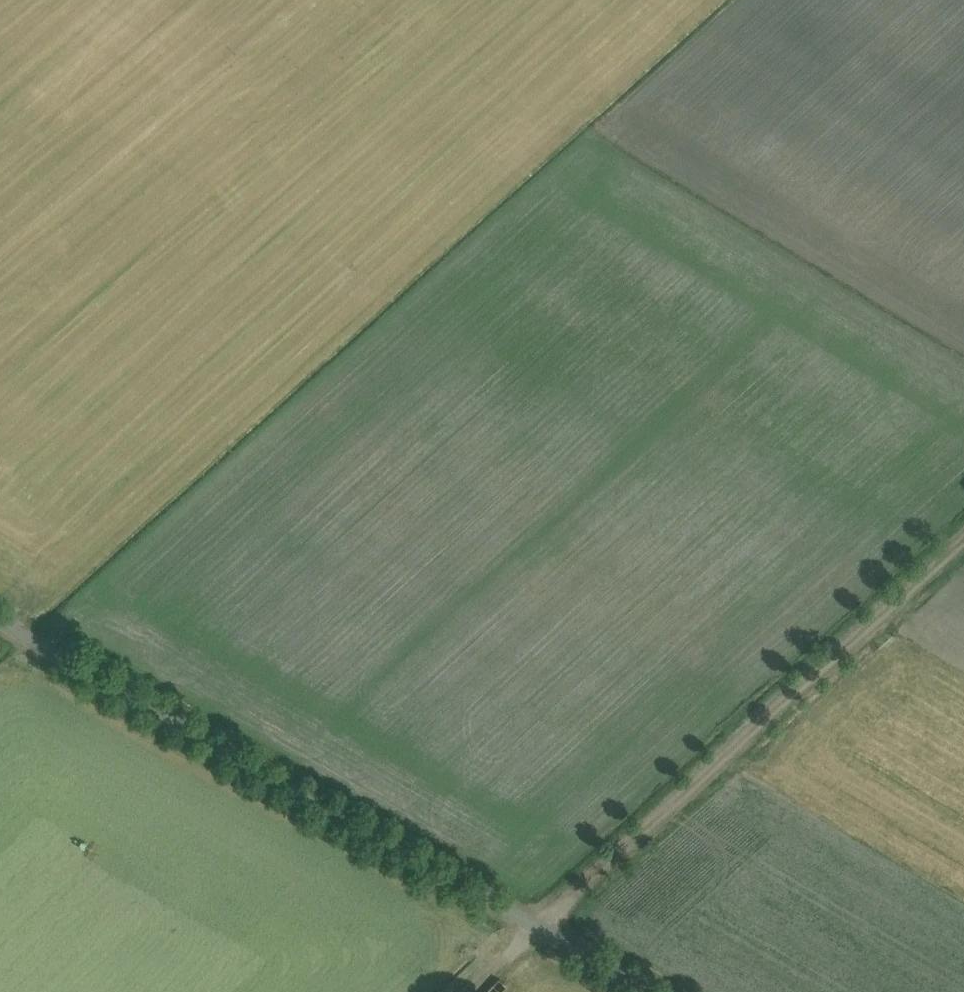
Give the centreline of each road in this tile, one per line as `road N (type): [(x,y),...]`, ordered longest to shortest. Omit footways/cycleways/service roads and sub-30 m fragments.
road 1 (unclassified): [(649,991),(0,623)]
road 2 (track): [(963,537),(466,991)]

